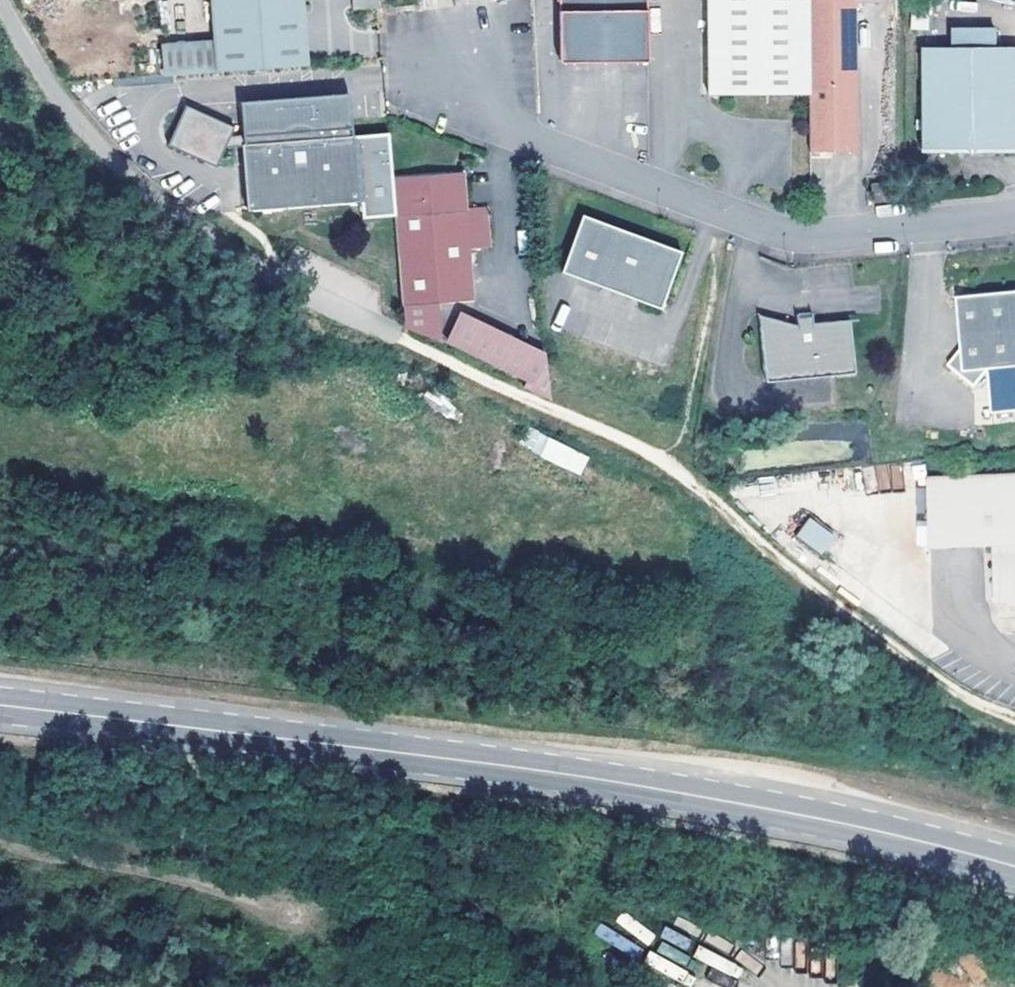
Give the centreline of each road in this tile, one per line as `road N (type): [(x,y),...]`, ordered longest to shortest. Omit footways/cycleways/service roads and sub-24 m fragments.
road 1 (primary): [(0,712),(617,781),(859,826),(1014,867)]
road 2 (track): [(386,338),(672,475),(934,678),(1014,717)]
road 3 (unclassified): [(1014,218),(794,237),(461,110),(426,61)]
road 4 (unclassified): [(0,1),(124,183),(263,284),(386,338)]
road 5 (track): [(0,851),(211,894),(311,925)]

